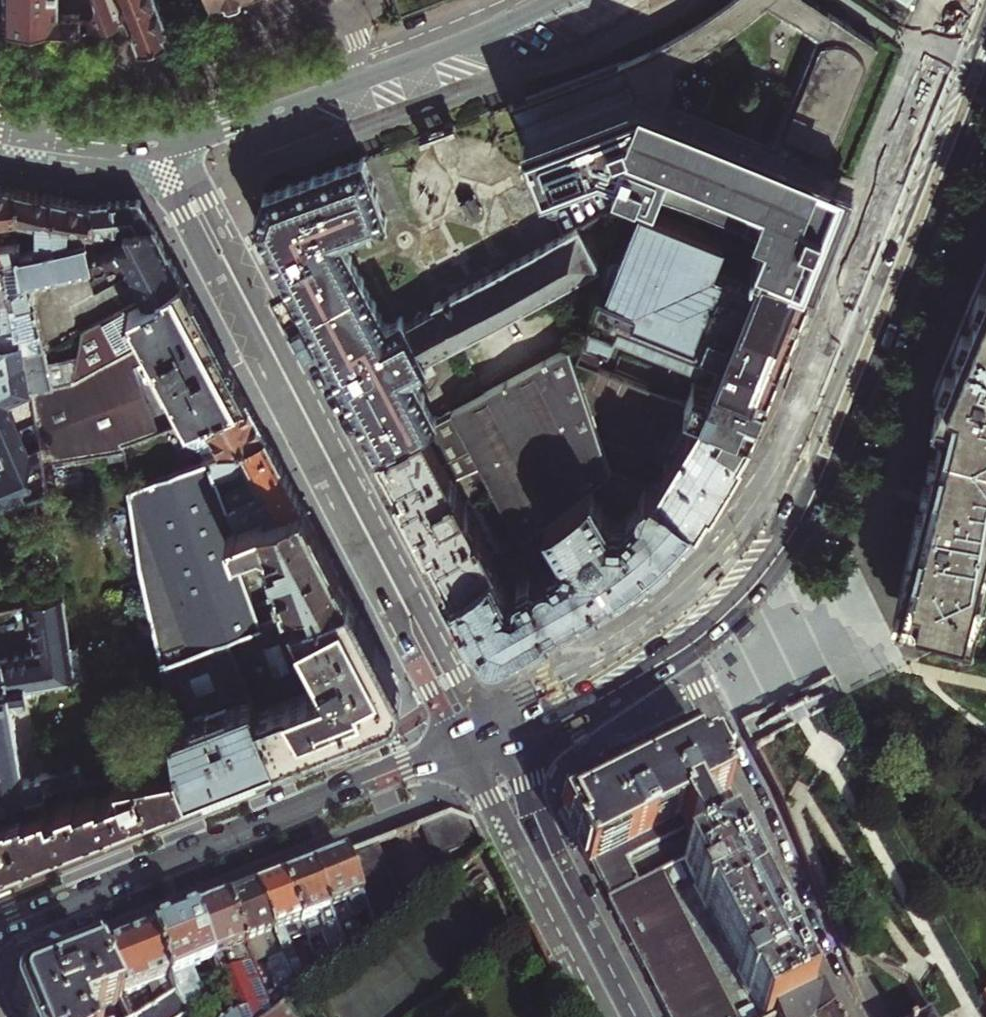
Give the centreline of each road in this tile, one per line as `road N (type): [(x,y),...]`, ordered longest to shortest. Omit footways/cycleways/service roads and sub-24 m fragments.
road 1 (tertiary): [(983,0),(786,450),(718,555),(677,603),(621,647),(483,717)]
road 2 (tertiary): [(674,651),(733,601),(806,489),(985,75)]
road 3 (residential): [(483,717),(182,144)]
road 4 (residential): [(152,155),(442,712)]
road 5 (tertiary): [(0,926),(461,746)]
road 6 (residential): [(674,651),(766,823),(854,1016)]
road 7 (residential): [(562,0),(182,144)]
road 8 (tertiary): [(639,1016),(497,746)]
road 9 (tertiary): [(461,746),(602,1016)]
road 10 (tertiary): [(497,746),(674,651)]
road 11 (residential): [(152,155),(95,156),(0,135)]

